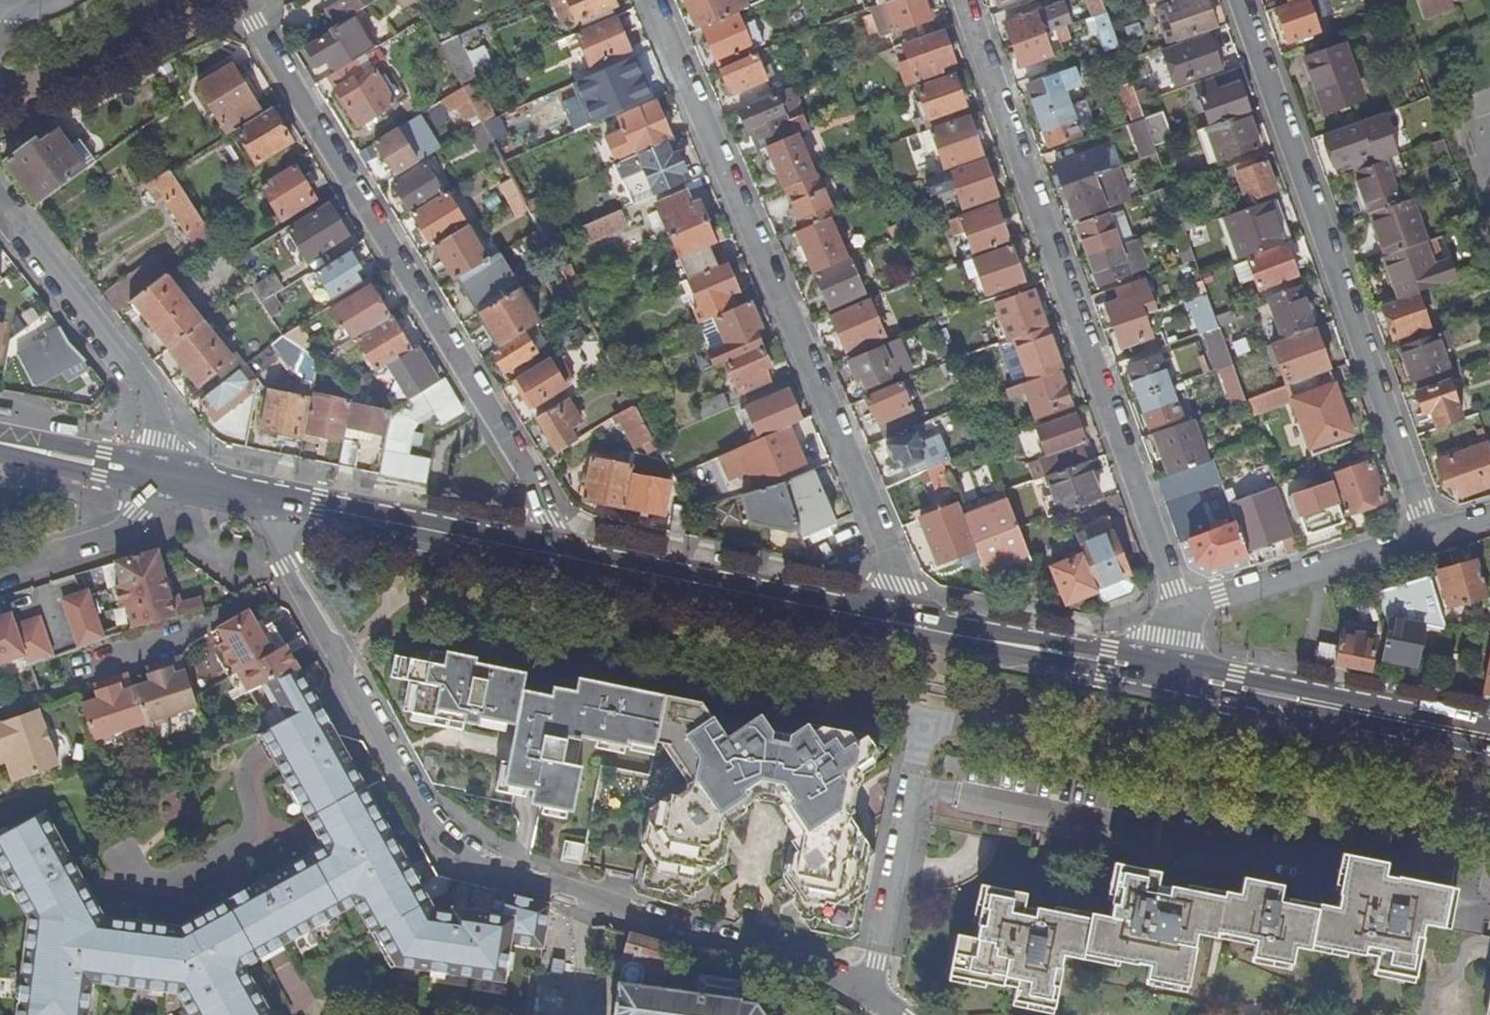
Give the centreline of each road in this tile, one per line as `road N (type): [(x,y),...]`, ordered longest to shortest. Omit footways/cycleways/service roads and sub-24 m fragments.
road 1 (residential): [(869,991),(850,977),(494,869),(448,844),(428,822),(291,580),(268,497)]
road 2 (residential): [(655,0),(875,510),(913,626)]
road 3 (residential): [(1174,611),(1172,586),(966,0)]
road 4 (residential): [(253,0),(256,23),(536,484),(556,555)]
road 5 (residential): [(1432,532),(1240,0)]
road 6 (secondary): [(556,555),(913,626)]
road 7 (secondary): [(1152,669),(1489,738)]
road 8 (residential): [(153,474),(158,418),(146,383),(0,202)]
road 9 (secondary): [(556,555),(268,497)]
road 10 (residential): [(1432,532),(1174,611)]
road 11 (secondary): [(913,626),(1152,669)]
road 12 (residential): [(909,786),(869,991)]
road 13 (residential): [(153,474),(143,506),(118,533),(0,568)]
road 14 (secondary): [(153,474),(0,442)]

